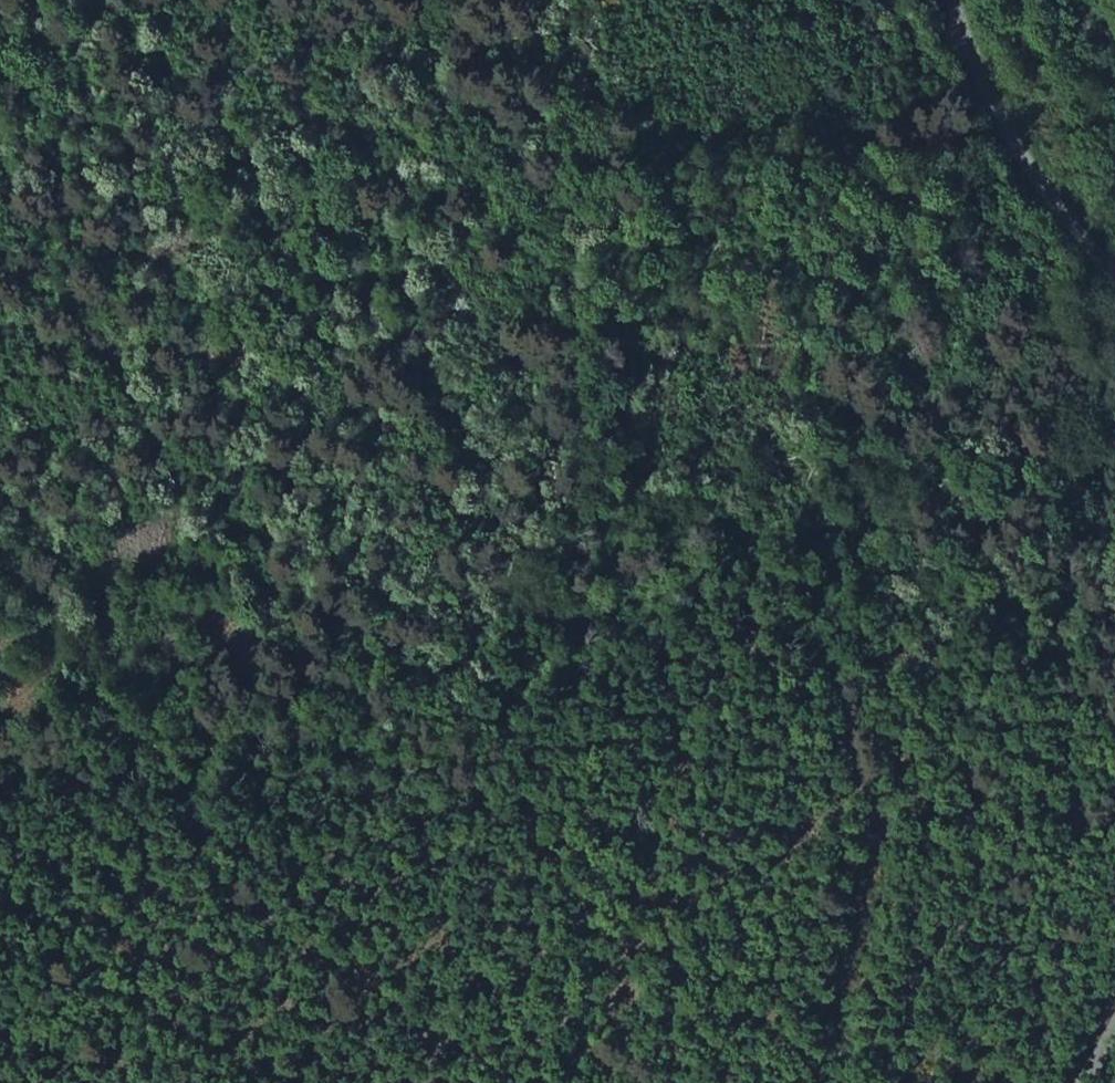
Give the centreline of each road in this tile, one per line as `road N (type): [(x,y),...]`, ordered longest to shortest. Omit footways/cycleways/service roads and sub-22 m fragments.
road 1 (unclassified): [(952,0),(1058,205),(1114,271)]

